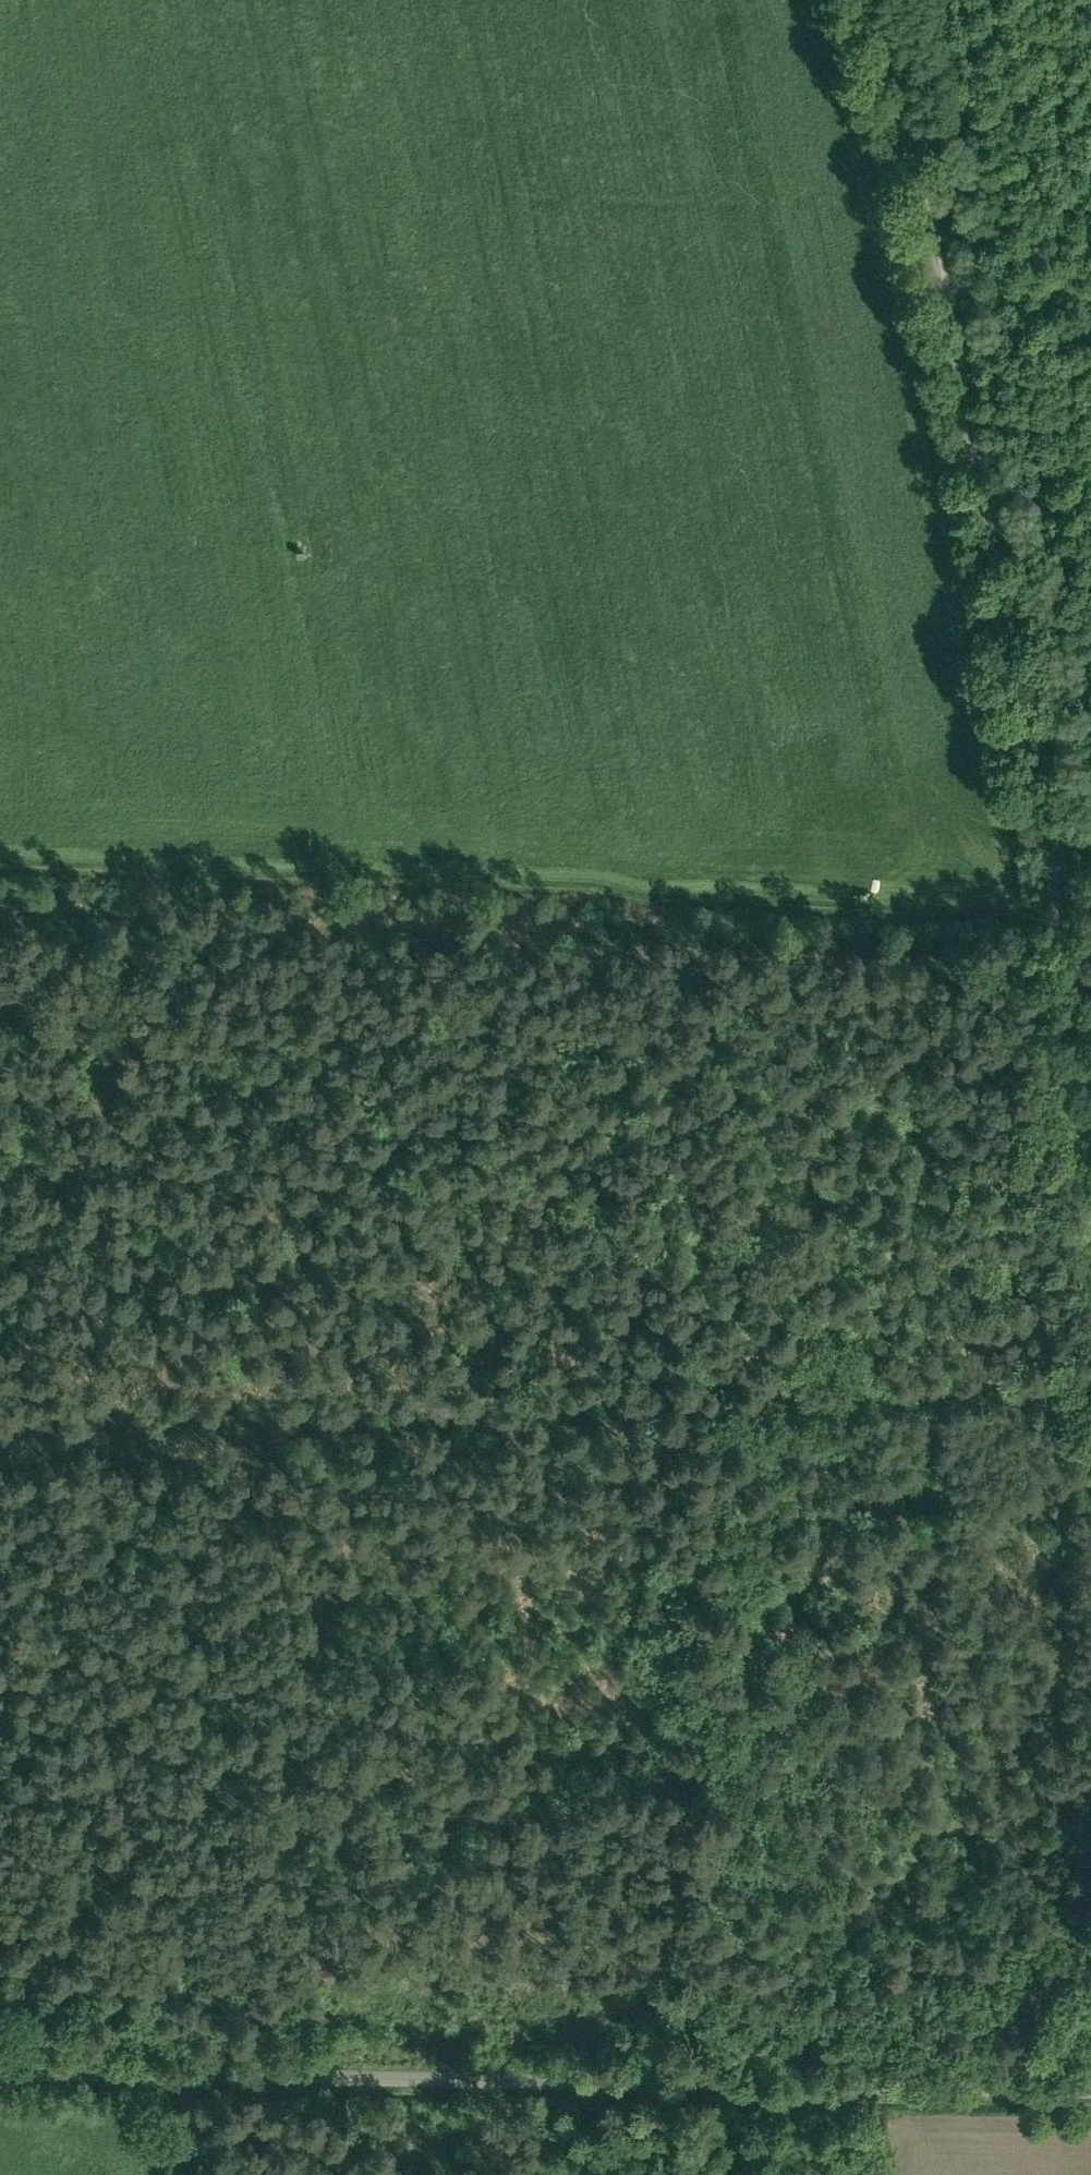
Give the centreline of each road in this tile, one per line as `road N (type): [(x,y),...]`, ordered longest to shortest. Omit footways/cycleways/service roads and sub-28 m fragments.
road 1 (unclassified): [(0,2078),(143,2074),(1090,2094)]
road 2 (unclassified): [(1090,1036),(879,0)]

